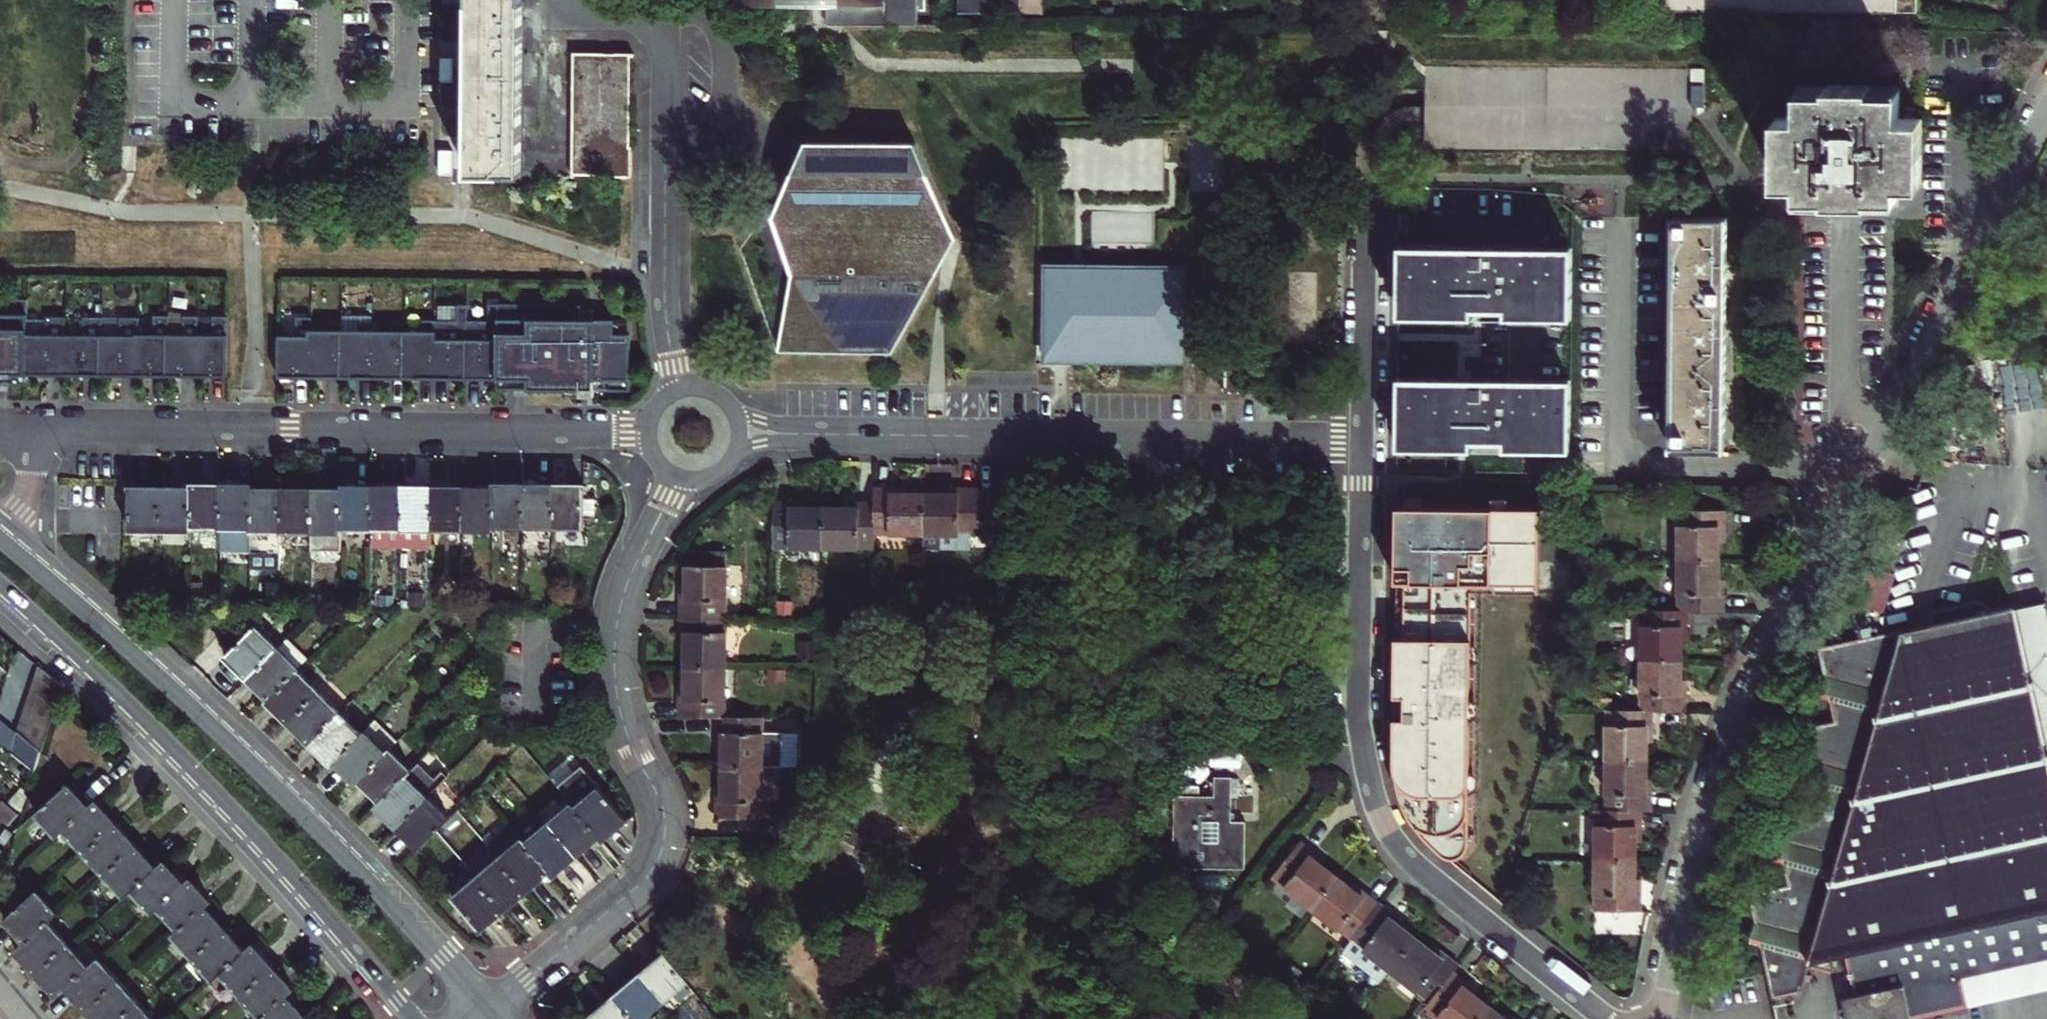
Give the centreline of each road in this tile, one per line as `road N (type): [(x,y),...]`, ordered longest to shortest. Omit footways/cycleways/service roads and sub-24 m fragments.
road 1 (residential): [(0,537),(25,496),(38,430),(647,434)]
road 2 (residential): [(1362,441),(1359,716),(1377,810),(1418,869),(1605,1018)]
road 3 (tertiary): [(486,1013),(228,742),(0,539)]
road 4 (residential): [(486,1013),(635,890),(663,850),(665,816),(622,721),(614,652),(628,584),(680,477)]
road 5 (residential): [(739,434),(1362,441)]
road 6 (tertiary): [(0,584),(189,764),(416,1018)]
road 7 (residential): [(1664,1018),(1680,913),(1719,787),(1858,490)]
road 8 (residential): [(1621,228),(1622,431),(1629,452),(1658,465),(1813,471),(1858,490)]
road 9 (residential): [(1858,490),(2046,115)]
road 10 (residential): [(1368,129),(1362,441)]
road 11 (residential): [(739,434),(725,401),(693,388),(659,402),(647,434)]

